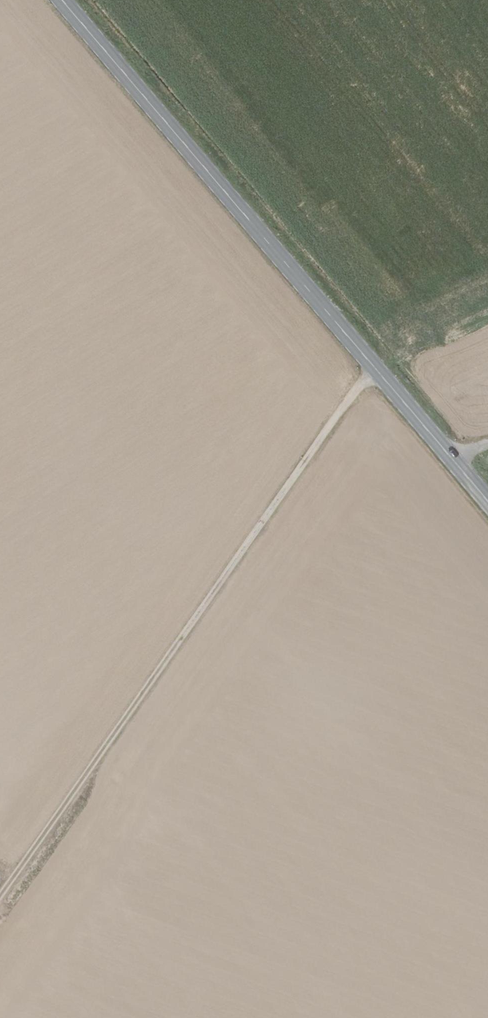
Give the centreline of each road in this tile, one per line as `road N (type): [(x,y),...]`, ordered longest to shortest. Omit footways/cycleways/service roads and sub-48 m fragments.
road 1 (primary): [(487,499),(64,0)]
road 2 (track): [(0,895),(378,370)]

